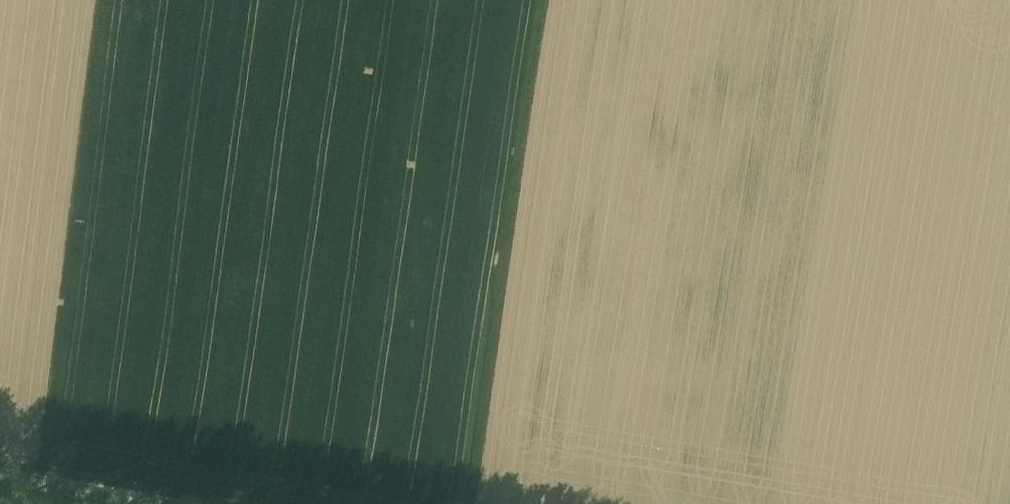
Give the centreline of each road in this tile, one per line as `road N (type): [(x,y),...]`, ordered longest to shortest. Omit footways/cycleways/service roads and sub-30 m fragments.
road 1 (unclassified): [(0,472),(172,503)]

